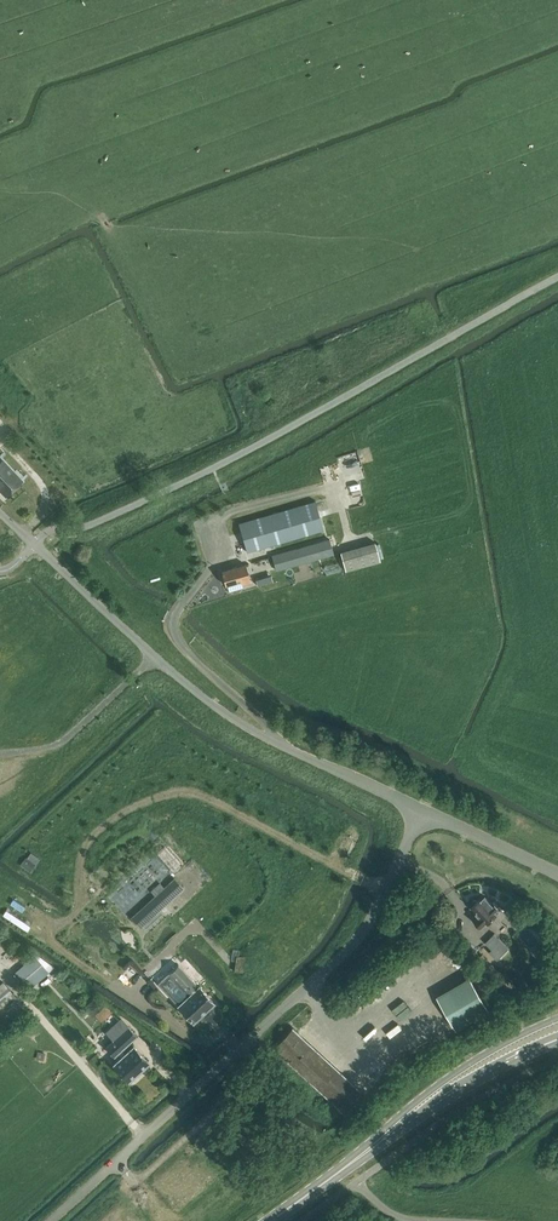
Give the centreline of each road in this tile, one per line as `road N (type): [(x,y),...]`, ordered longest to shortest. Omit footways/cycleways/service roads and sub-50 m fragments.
road 1 (unclassified): [(53,1220),(335,963),(377,912),(421,814)]
road 2 (unclassified): [(421,814),(232,721),(0,512)]
road 3 (secondary): [(557,1031),(432,1102),(270,1220)]
road 4 (unclassified): [(557,877),(421,814)]

